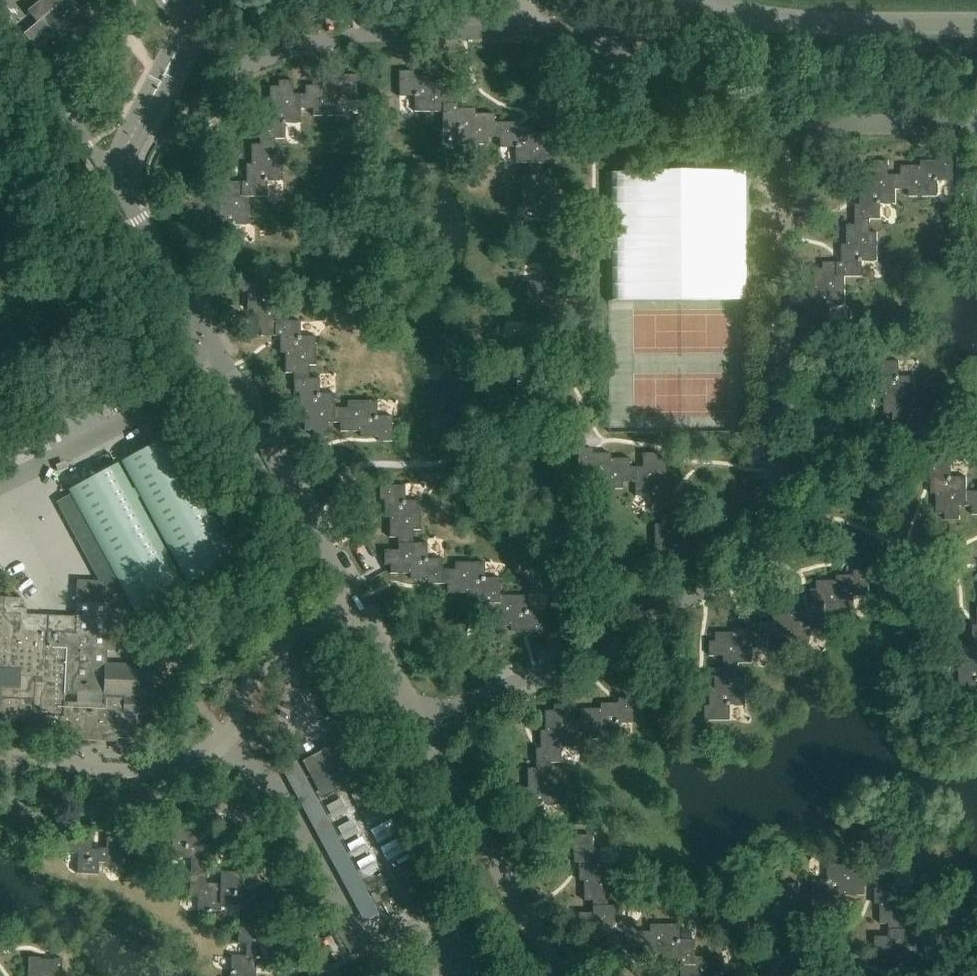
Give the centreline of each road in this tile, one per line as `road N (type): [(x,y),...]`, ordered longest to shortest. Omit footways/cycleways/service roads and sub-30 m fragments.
road 1 (tertiary): [(976,24),(780,21),(700,0)]

